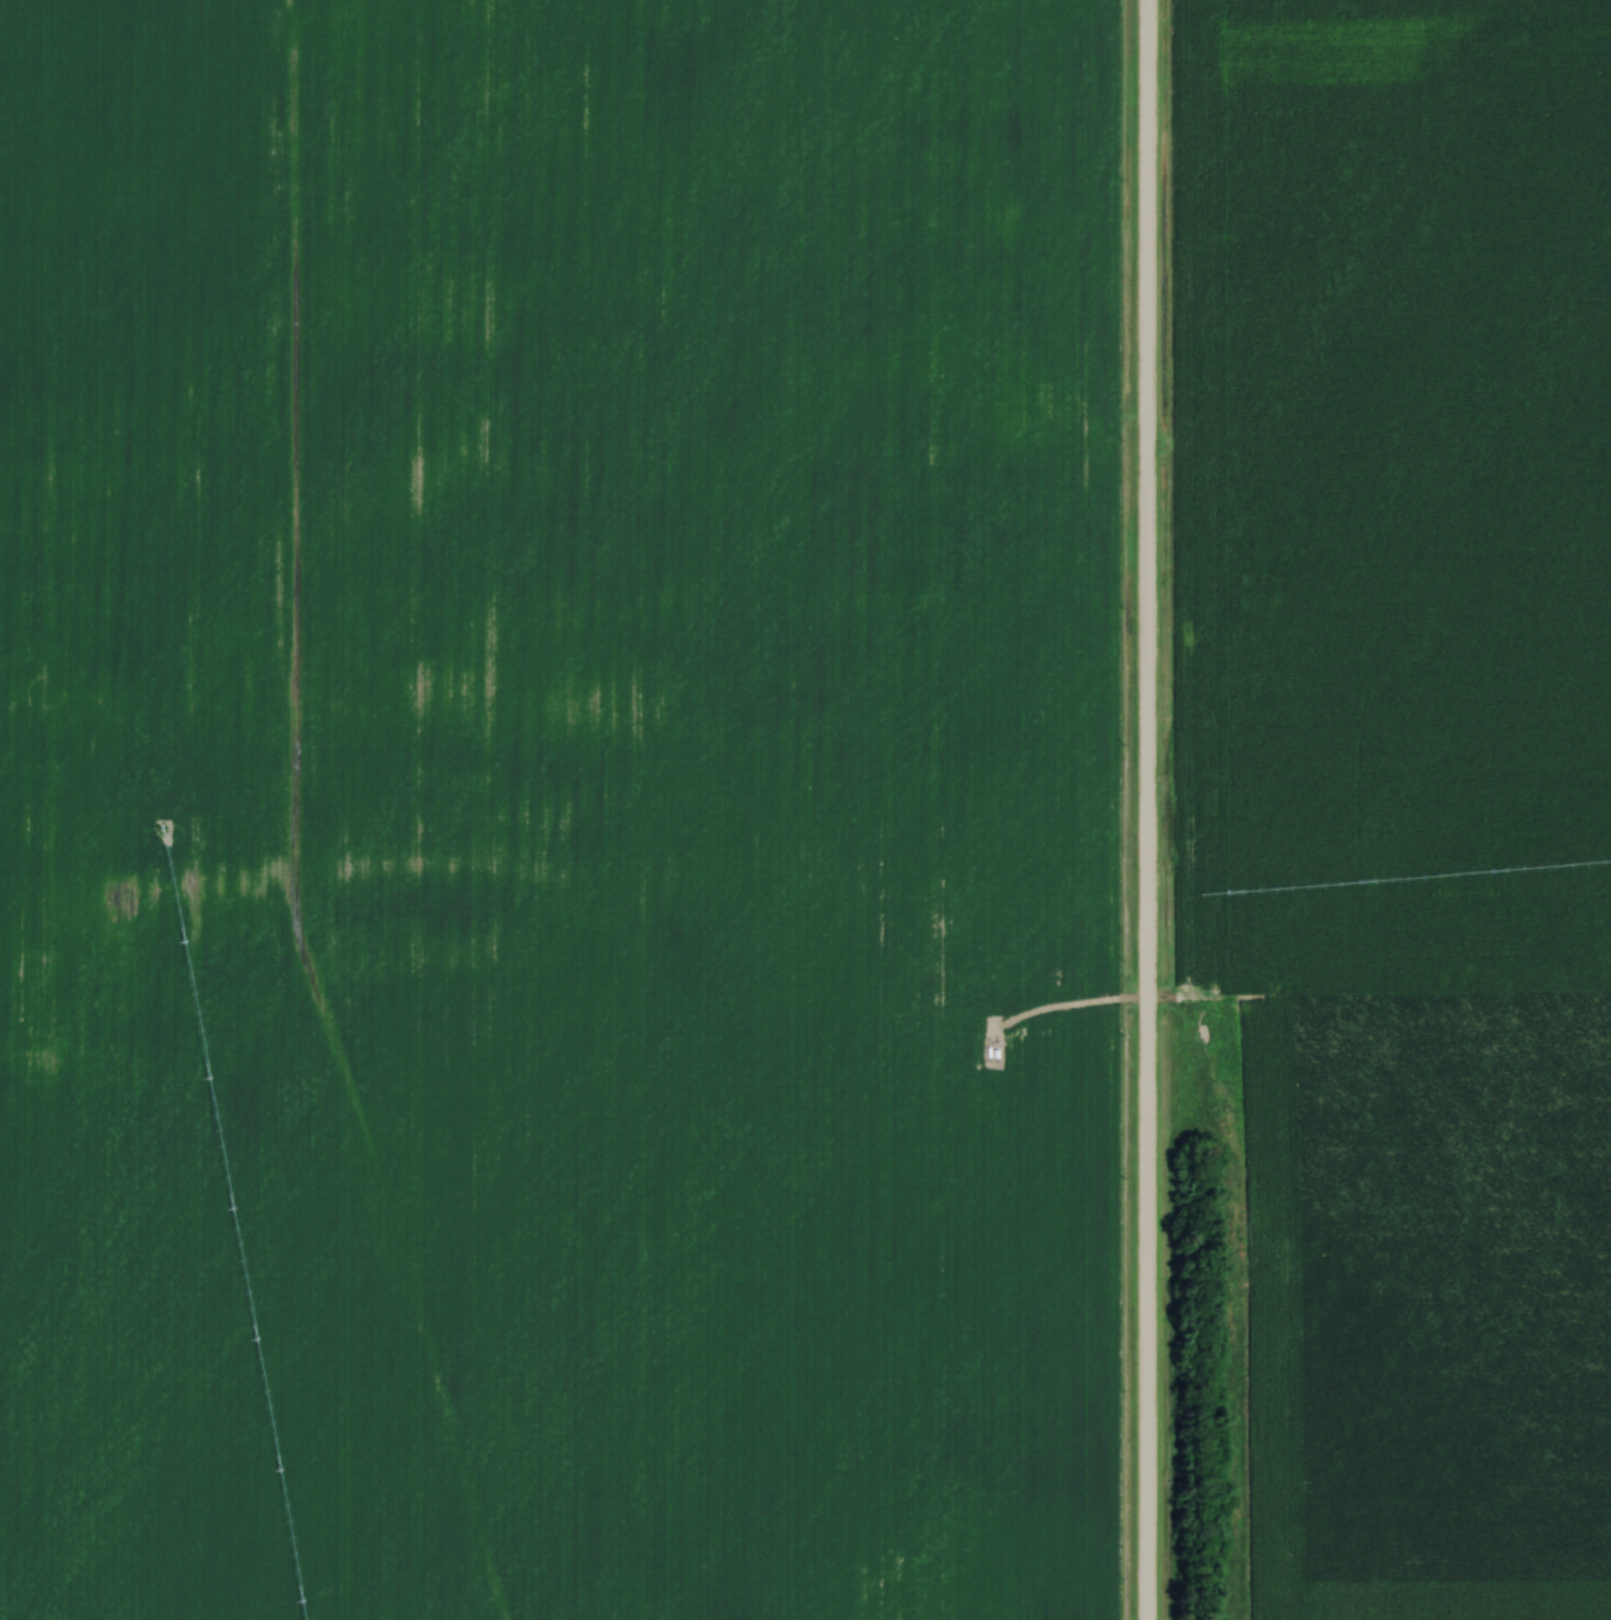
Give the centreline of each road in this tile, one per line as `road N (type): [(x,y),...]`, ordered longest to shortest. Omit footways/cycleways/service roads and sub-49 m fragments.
road 1 (residential): [(1147,1619),(1155,0)]

